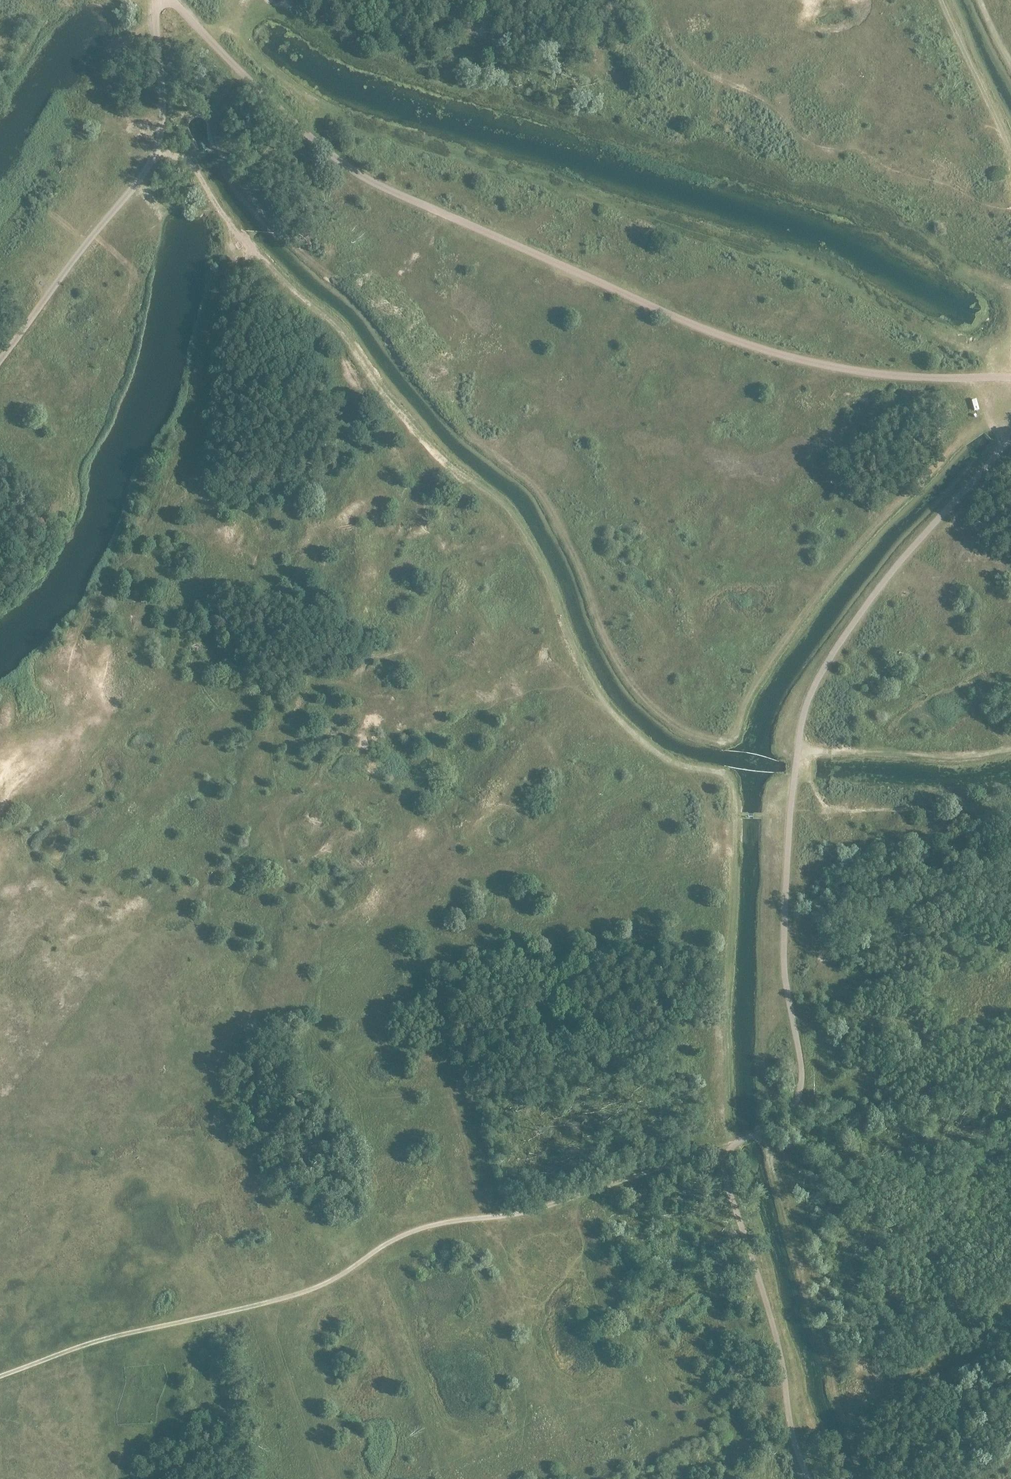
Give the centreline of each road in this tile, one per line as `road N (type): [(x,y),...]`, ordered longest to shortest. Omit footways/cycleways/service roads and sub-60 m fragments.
road 1 (track): [(1010,377),(846,369),(700,327),(362,177),(207,37)]
road 2 (track): [(726,1147),(785,1119),(801,1088),(784,926),(807,702),(869,597),(1010,437)]
road 3 (track): [(265,0),(356,54),(665,148),(788,174),(897,219),(959,271),(1010,294)]
road 4 (track): [(0,1377),(117,1336),(297,1295),(415,1231),(534,1209),(726,1147)]
road 5 (track): [(0,359),(151,163),(163,105),(157,0)]
road 6 (track): [(808,1478),(791,1435),(775,1329),(726,1181),(726,1147)]

